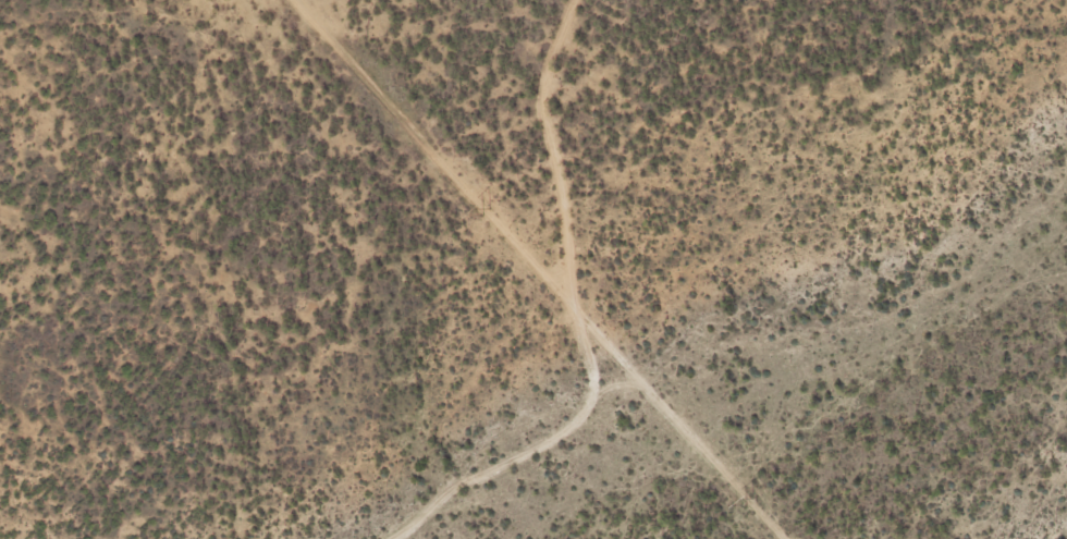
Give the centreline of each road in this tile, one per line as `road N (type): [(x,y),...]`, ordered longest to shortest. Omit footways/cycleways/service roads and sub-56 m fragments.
road 1 (track): [(787,538),(298,0)]
road 2 (track): [(391,538),(420,522),(454,483),(562,437),(597,395),(542,91),(574,0)]

